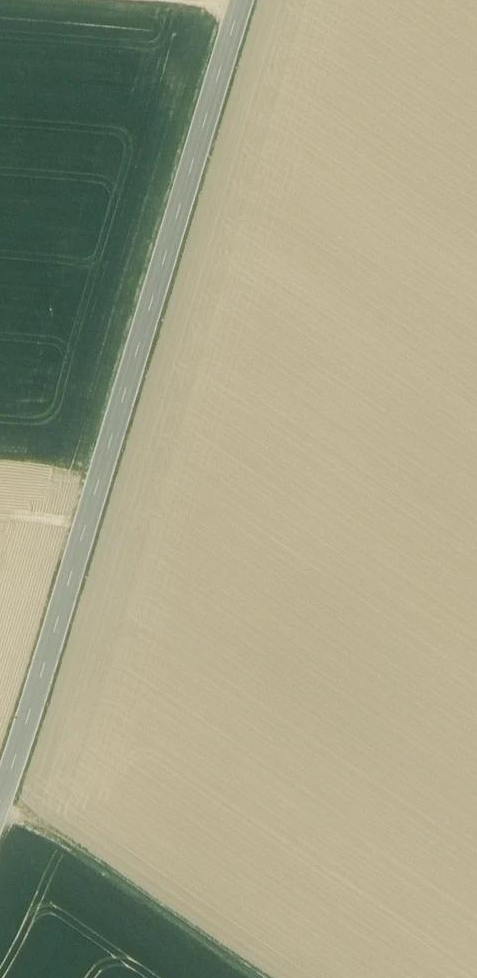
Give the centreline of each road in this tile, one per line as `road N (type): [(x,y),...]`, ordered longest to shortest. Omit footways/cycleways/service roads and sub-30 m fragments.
road 1 (unclassified): [(0,808),(238,0)]
road 2 (track): [(3,801),(258,977)]

